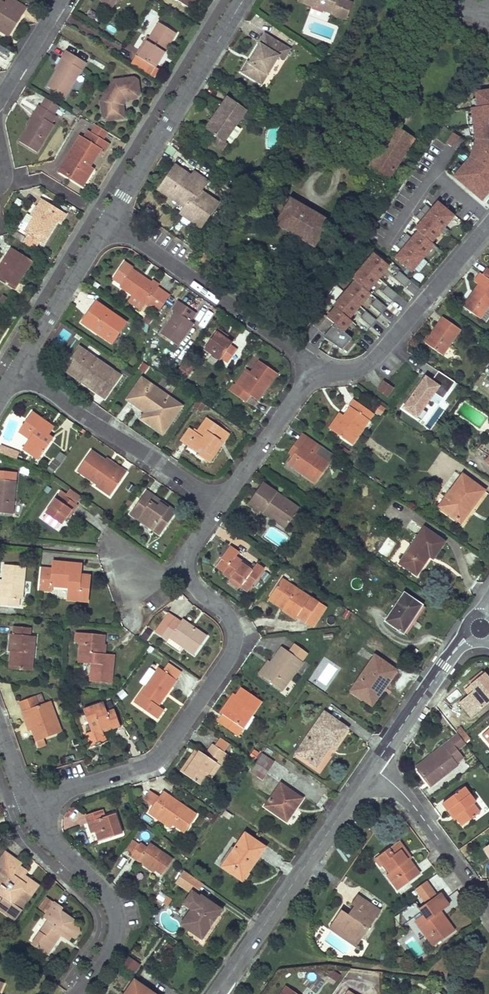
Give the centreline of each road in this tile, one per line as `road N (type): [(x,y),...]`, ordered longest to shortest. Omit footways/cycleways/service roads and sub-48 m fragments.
road 1 (residential): [(26,805),(156,761),(227,661),(229,618),(184,571)]
road 2 (residential): [(215,993),(377,756)]
road 3 (residential): [(242,0),(108,223)]
road 4 (residential): [(108,223),(292,351),(307,383)]
road 5 (residential): [(307,383),(370,363),(488,225)]
road 6 (residential): [(16,373),(220,506)]
road 7 (residential): [(26,805),(116,916),(114,939),(79,993)]
road 8 (residential): [(488,904),(377,756)]
road 9 (residential): [(108,223),(16,373)]
road 10 (residential): [(377,756),(467,625)]
road 11 (residential): [(220,506),(307,383)]

